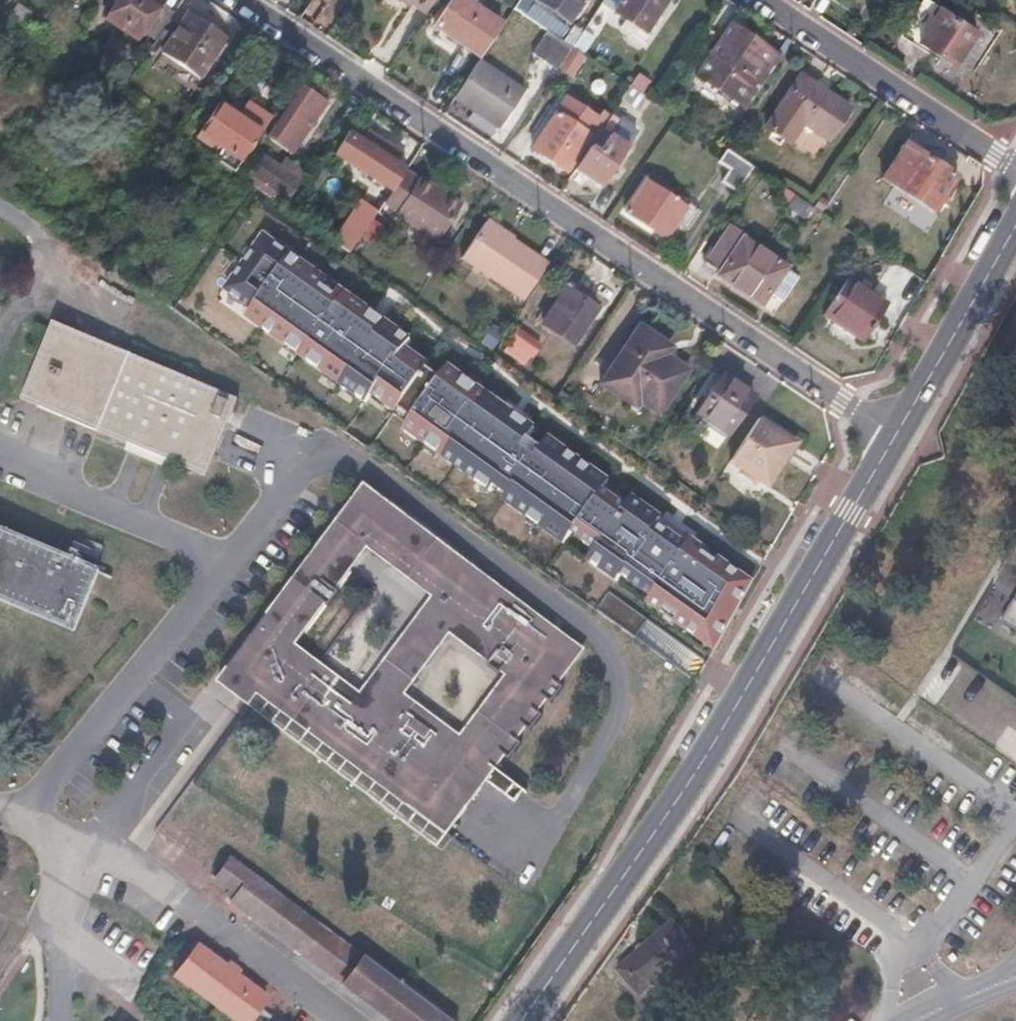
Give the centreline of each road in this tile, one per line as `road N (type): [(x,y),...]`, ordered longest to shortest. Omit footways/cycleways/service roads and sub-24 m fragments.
road 1 (residential): [(895,435),(238,0)]
road 2 (tertiary): [(517,1020),(694,772),(895,435)]
road 3 (residential): [(1015,169),(763,0)]
road 4 (tertiary): [(895,435),(1015,222)]

